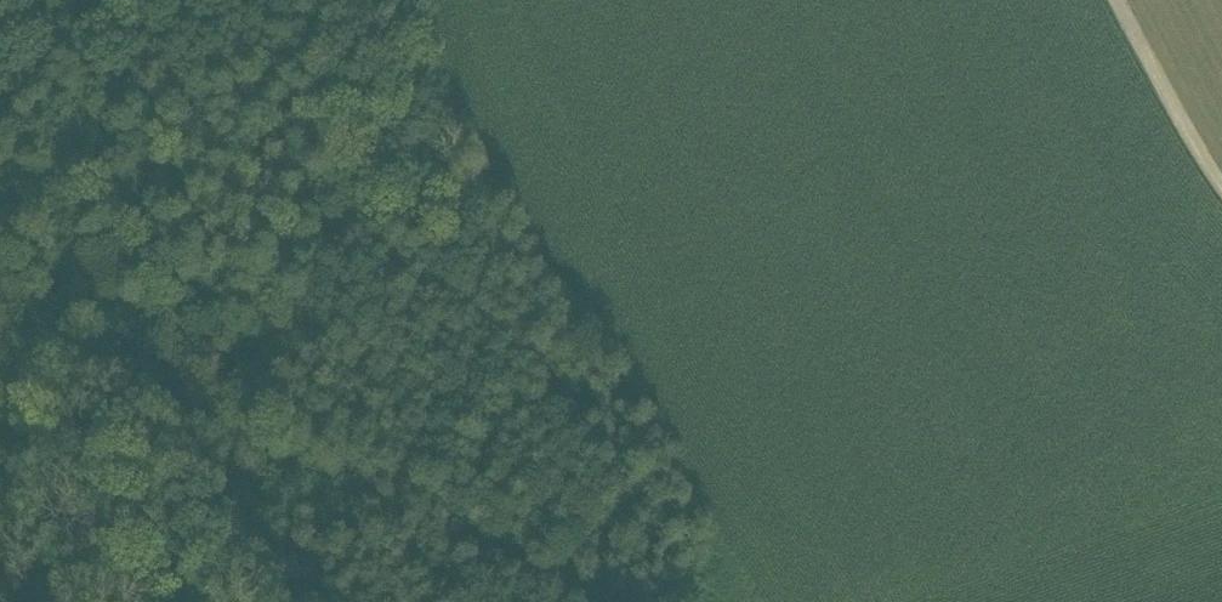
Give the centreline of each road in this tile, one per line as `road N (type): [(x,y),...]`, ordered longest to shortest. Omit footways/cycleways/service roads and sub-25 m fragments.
road 1 (residential): [(1221,179),(1118,0)]

